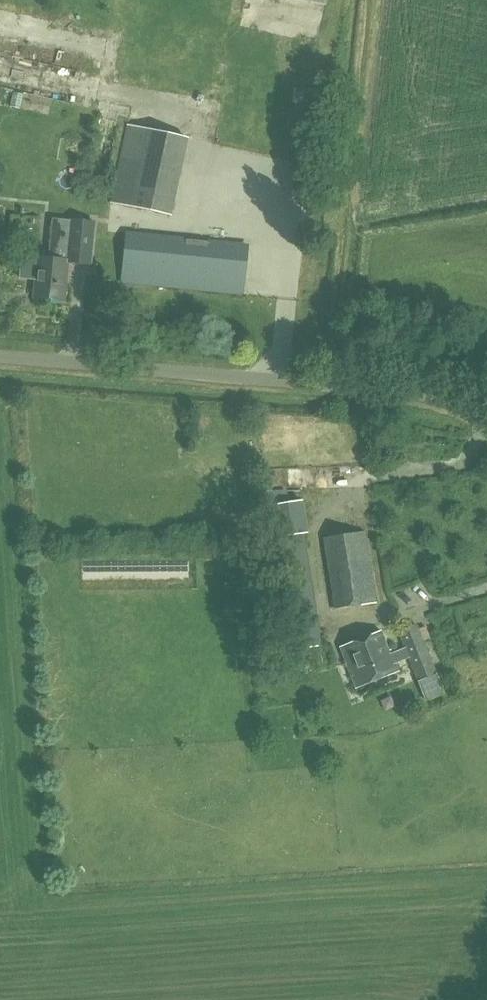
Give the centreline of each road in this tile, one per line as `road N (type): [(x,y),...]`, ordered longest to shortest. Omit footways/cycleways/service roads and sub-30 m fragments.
road 1 (unclassified): [(486,421),(421,396),(0,359)]

